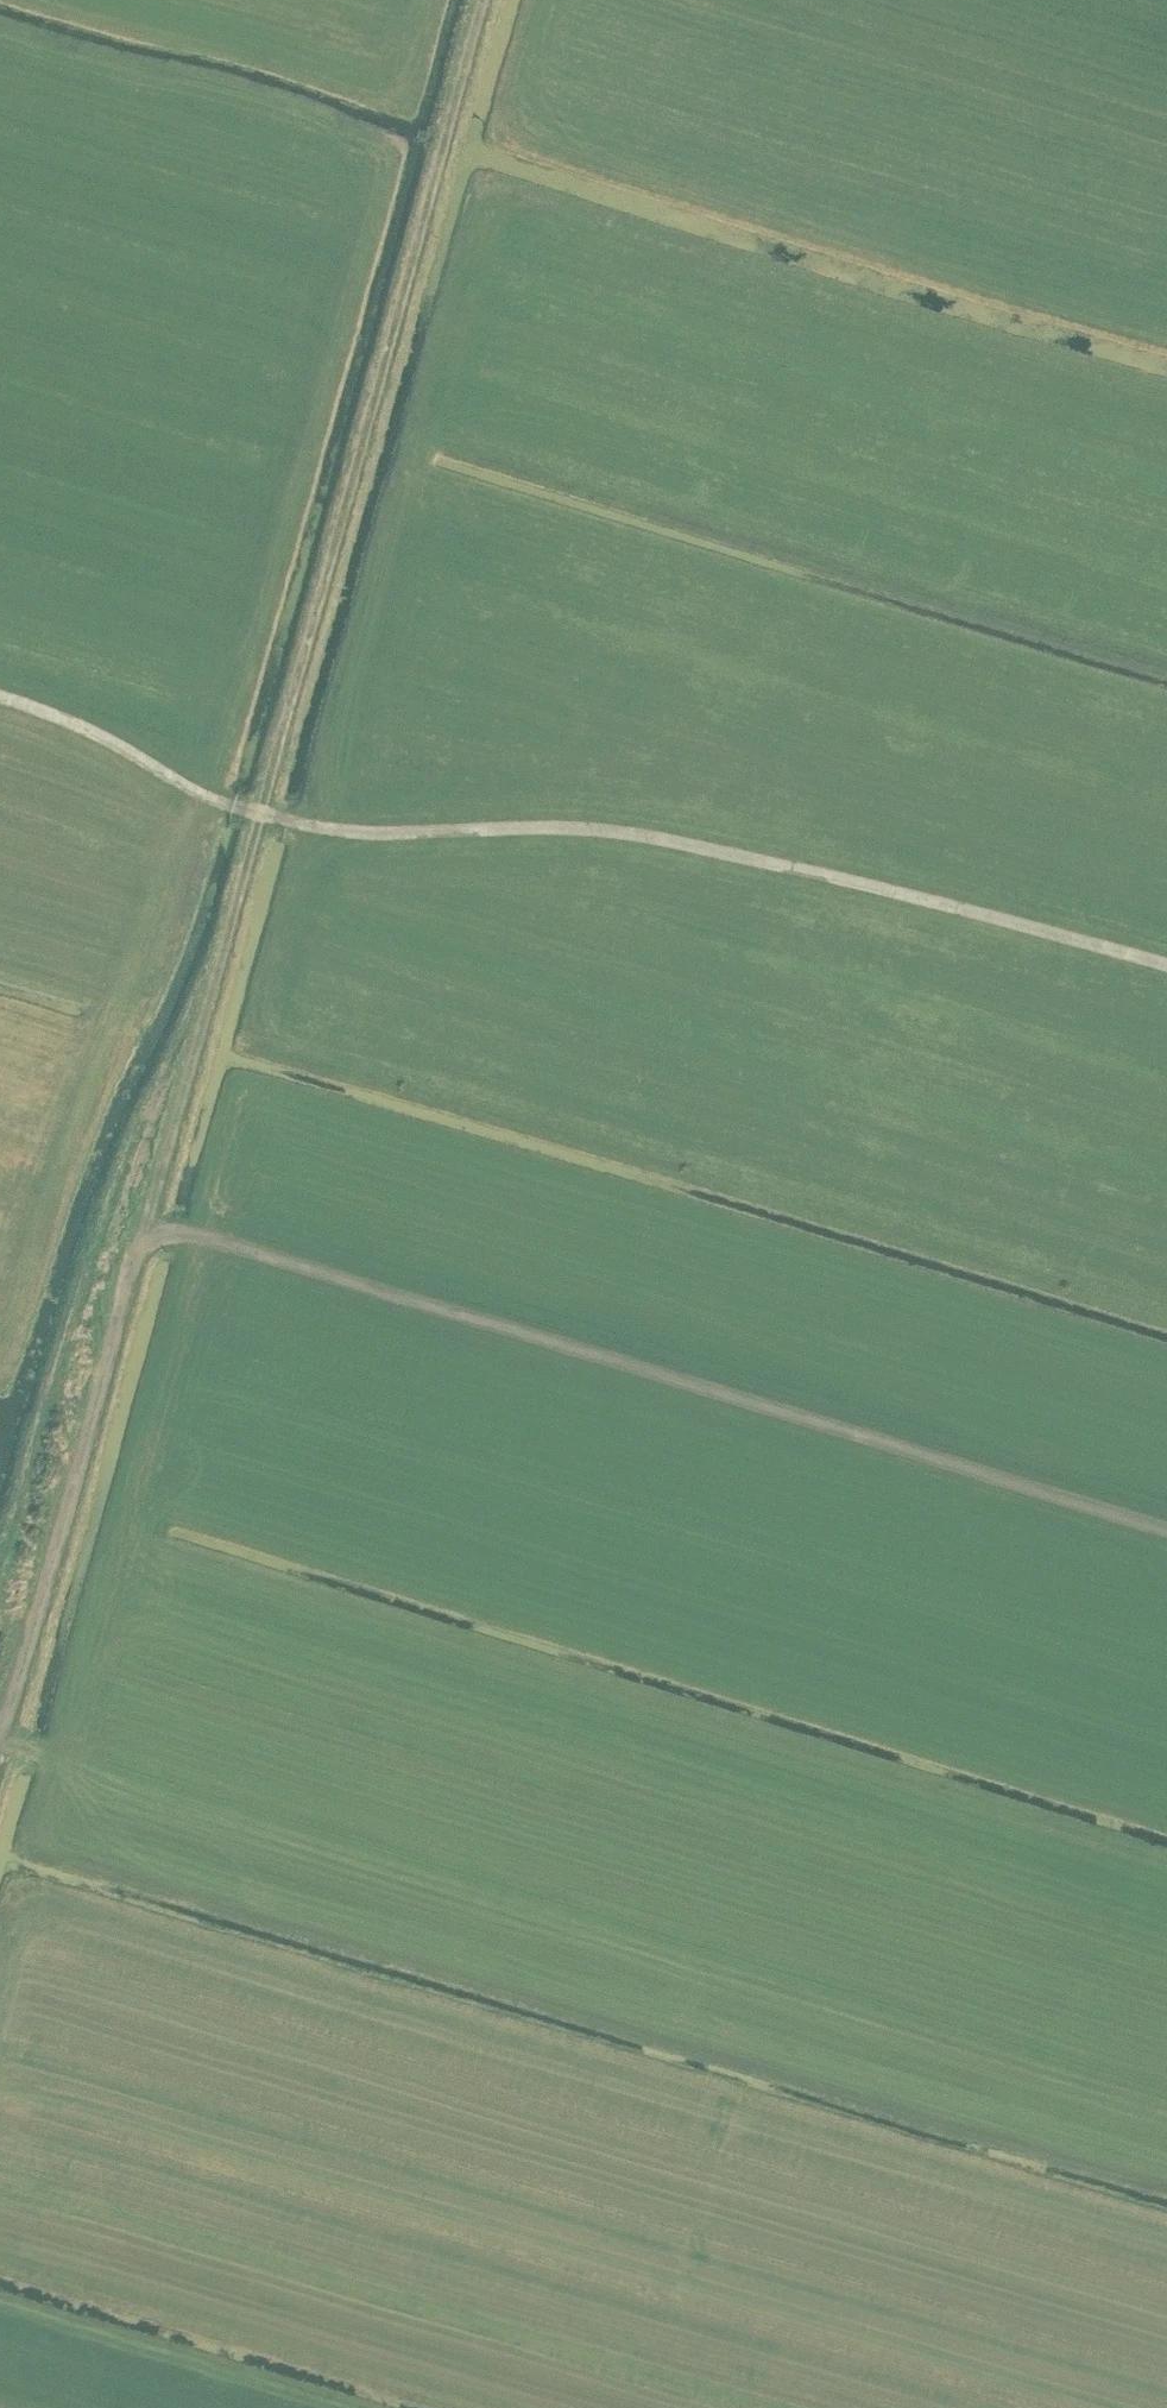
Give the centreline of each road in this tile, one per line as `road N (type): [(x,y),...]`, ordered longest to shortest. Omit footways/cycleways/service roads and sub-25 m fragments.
road 1 (track): [(0,1765),(487,0)]
road 2 (track): [(1166,966),(655,840),(537,831),(390,839),(262,817),(218,804),(96,736),(0,699)]

